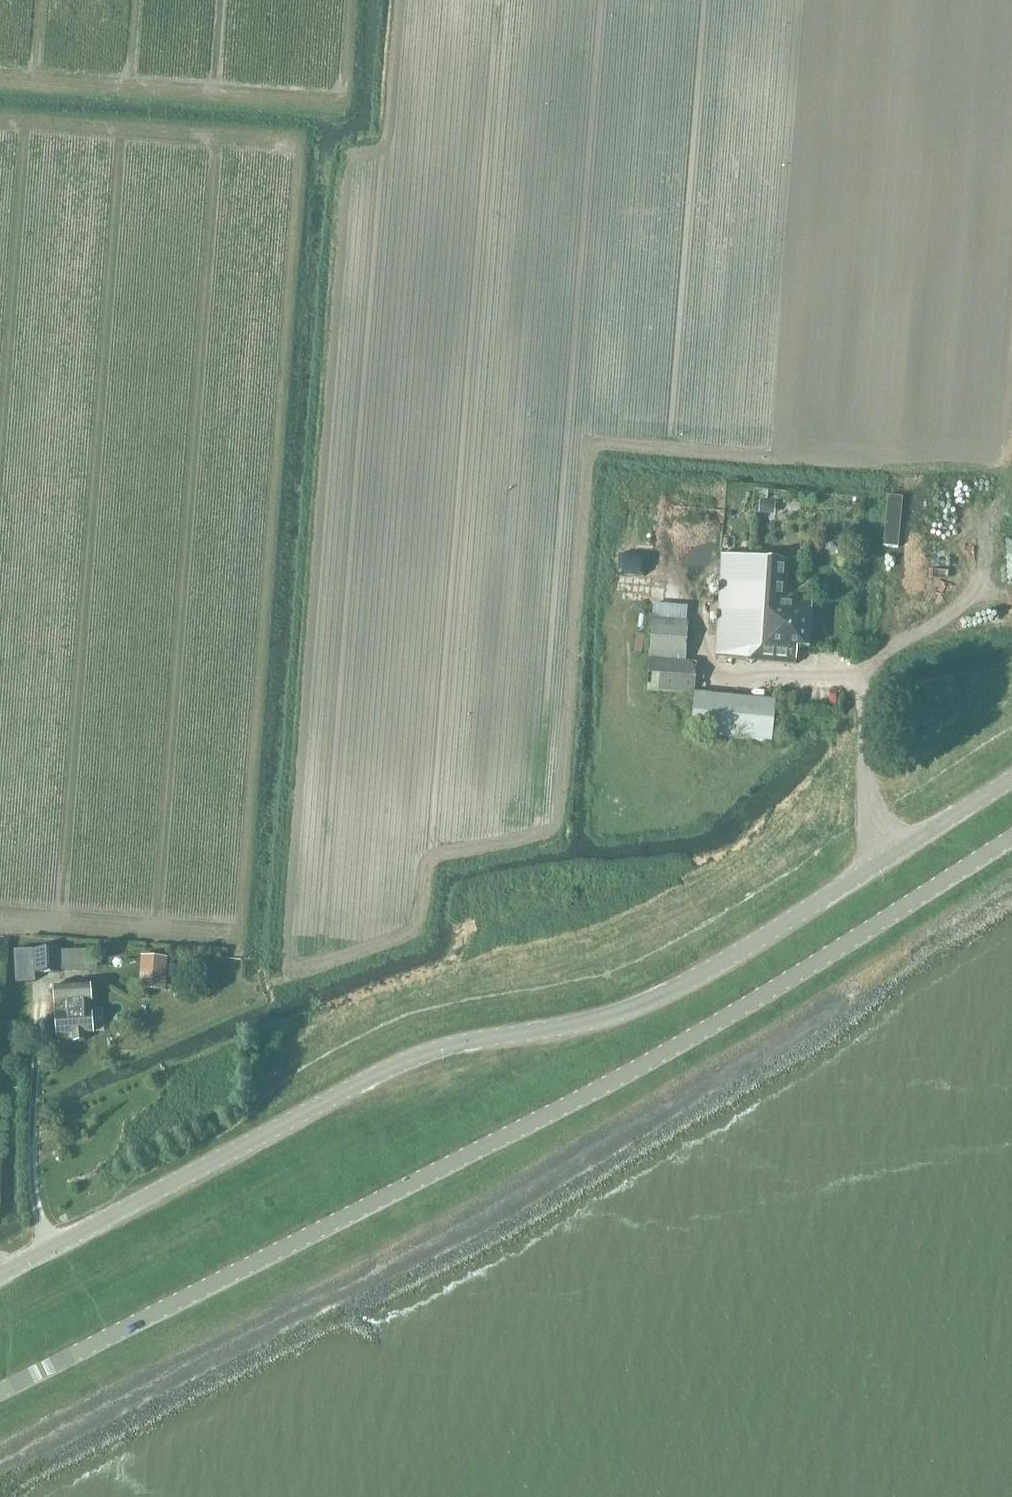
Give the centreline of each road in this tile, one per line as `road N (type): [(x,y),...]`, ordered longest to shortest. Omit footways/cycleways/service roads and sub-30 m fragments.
road 1 (tertiary): [(0,1389),(626,1073),(1011,836)]
road 2 (tertiary): [(1011,779),(667,992),(582,1023),(419,1054),(0,1274)]

